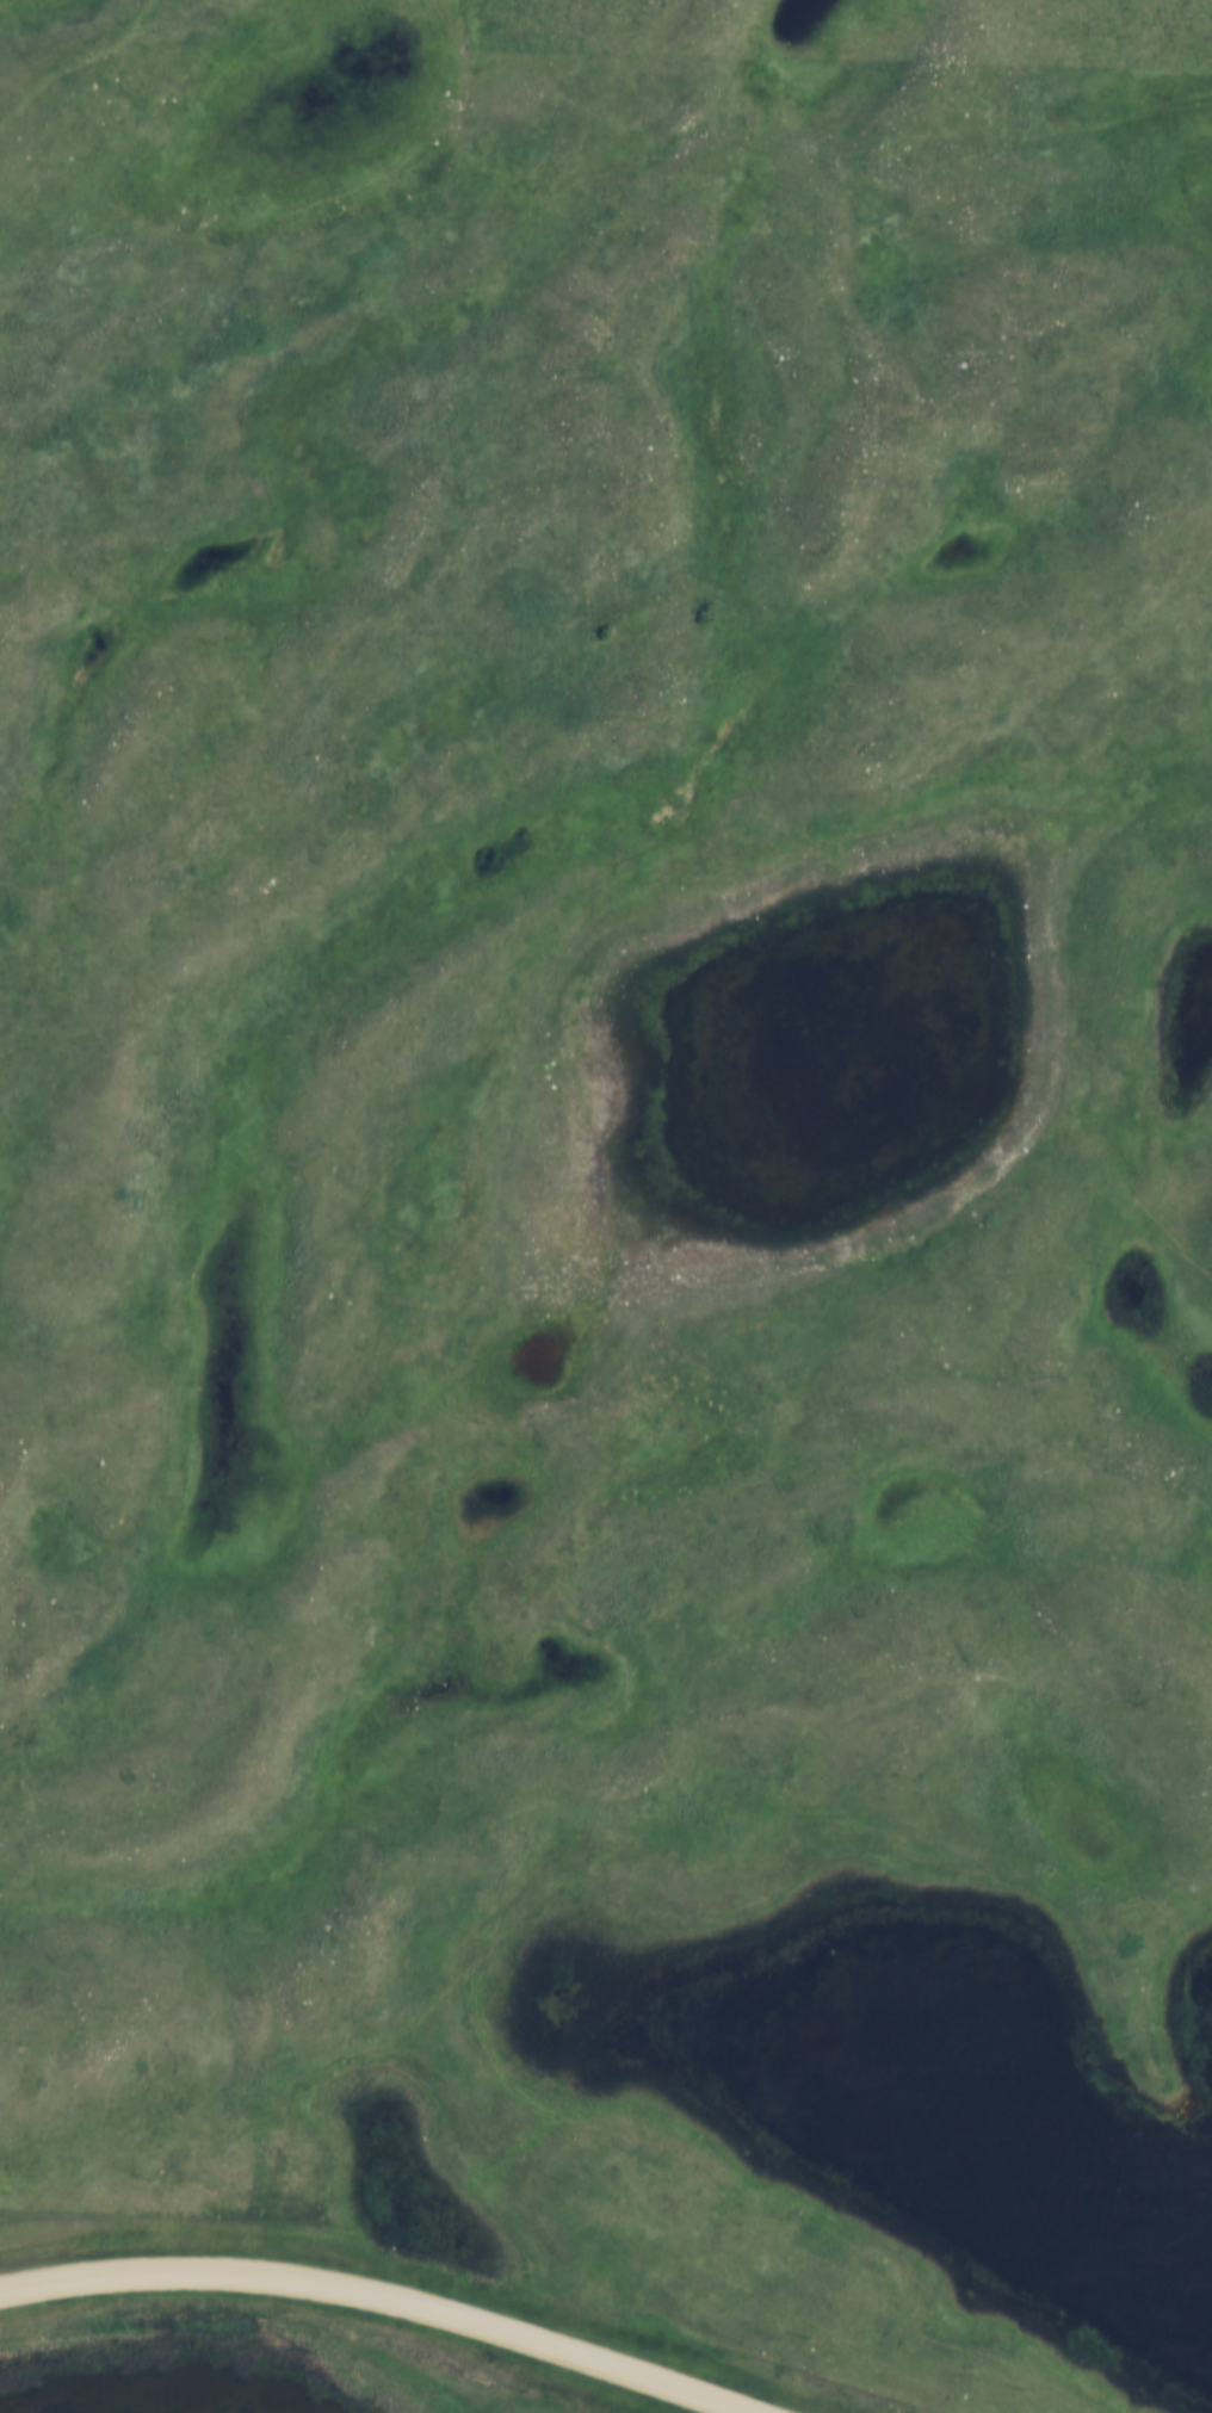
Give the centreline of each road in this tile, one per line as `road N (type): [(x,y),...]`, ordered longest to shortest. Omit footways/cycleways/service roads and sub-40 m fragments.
road 1 (residential): [(752,2412),(476,2325),(329,2289),(219,2276),(0,2296)]

